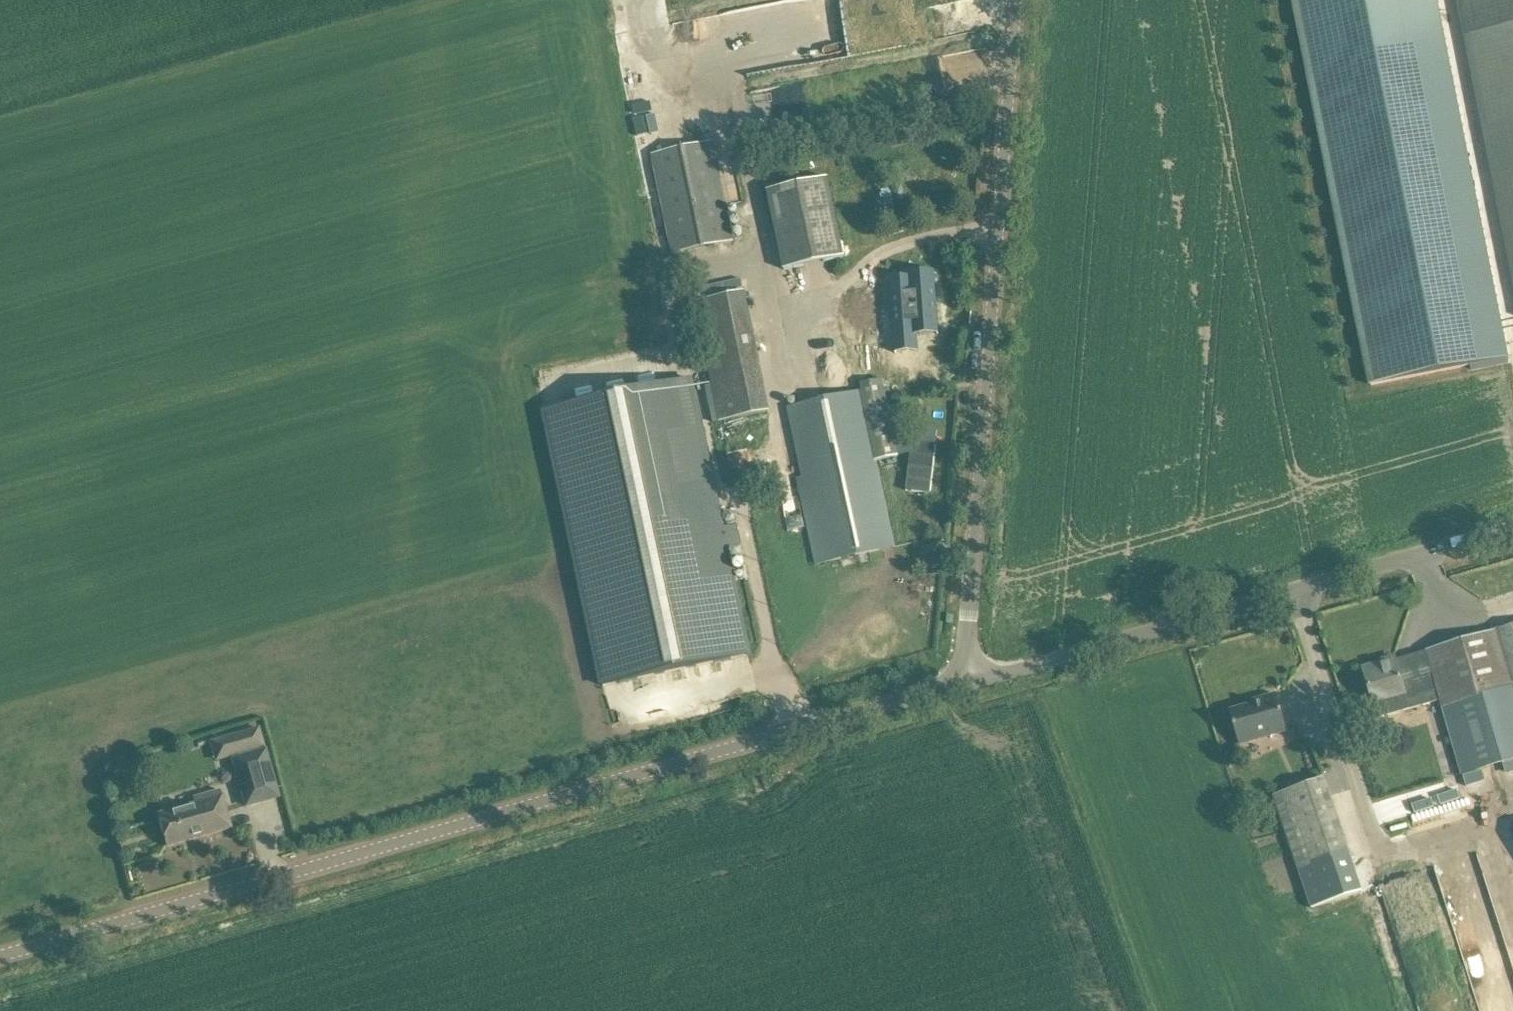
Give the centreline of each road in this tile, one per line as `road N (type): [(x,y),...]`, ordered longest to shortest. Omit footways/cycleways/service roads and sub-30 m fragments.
road 1 (unclassified): [(0,958),(972,683)]
road 2 (unclassified): [(972,683),(965,633),(1009,0)]
road 3 (unclassified): [(972,683),(1512,529)]

